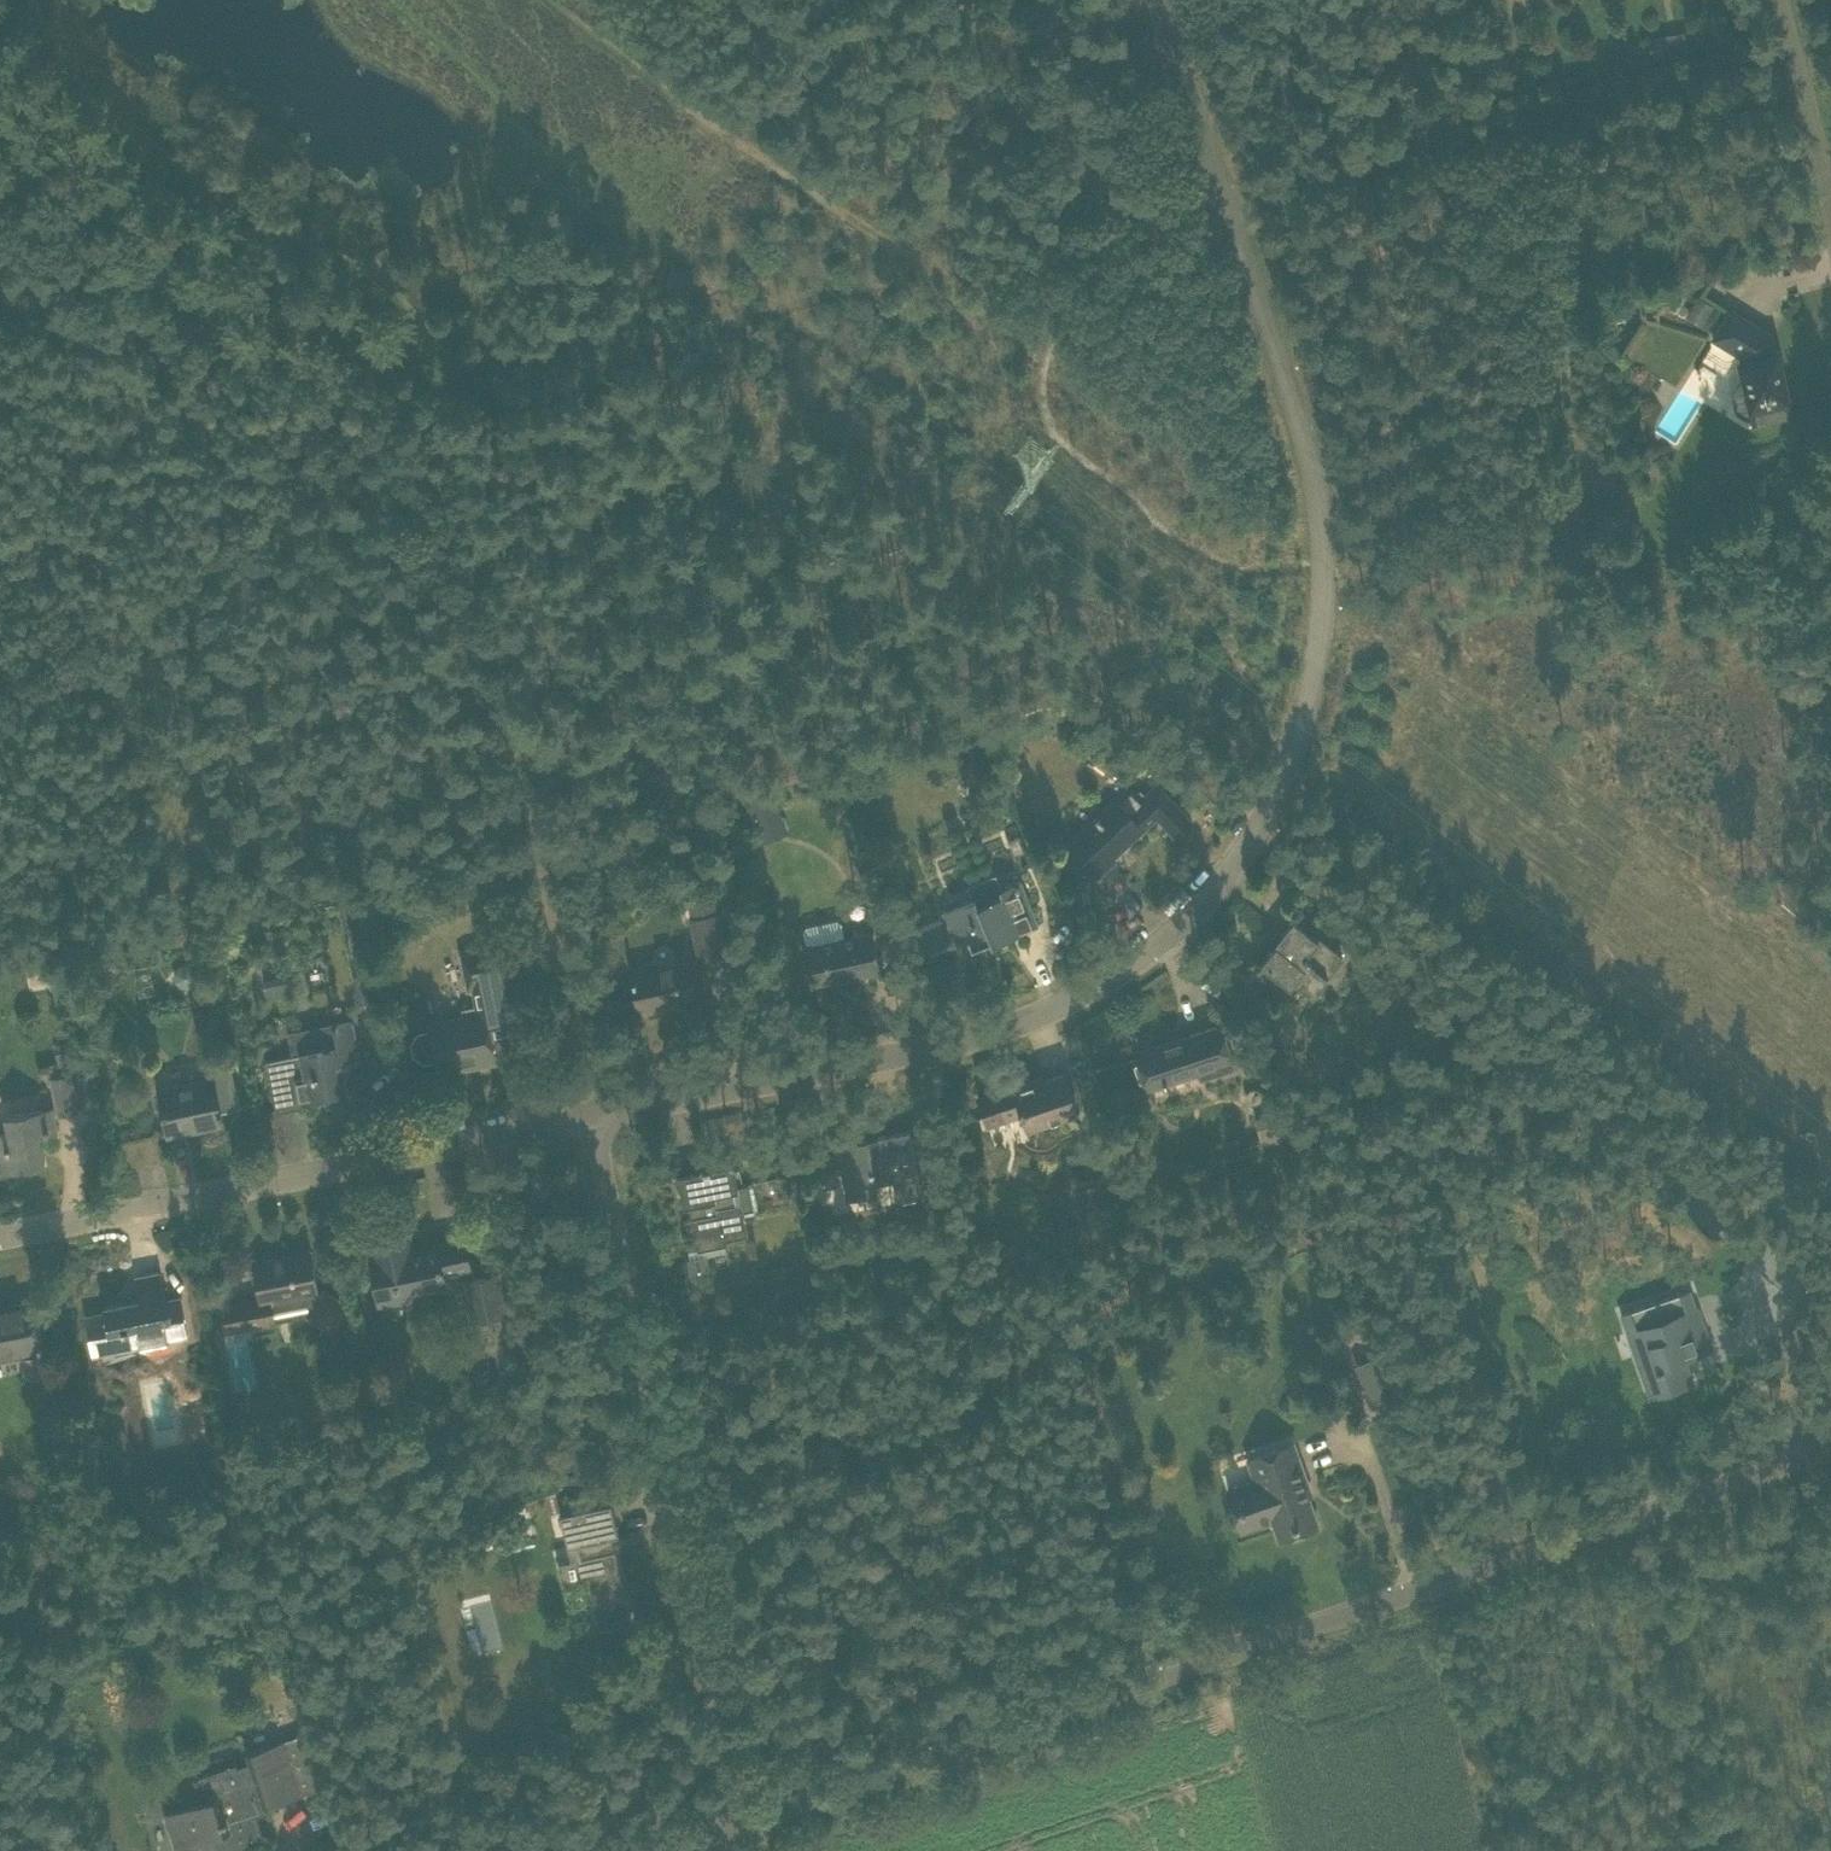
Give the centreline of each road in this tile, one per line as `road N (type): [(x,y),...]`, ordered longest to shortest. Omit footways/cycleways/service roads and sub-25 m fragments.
road 1 (unclassified): [(608,1102),(967,1025),(1115,965),(1233,858),(1276,793),(1309,712),(1329,610),(1325,460),(1178,0)]
road 2 (unclassified): [(758,1817),(1830,1449)]
road 3 (unclassified): [(758,1817),(608,1102)]
road 4 (unclassified): [(0,1229),(608,1102)]
road 5 (unclassified): [(1830,254),(1771,0)]

